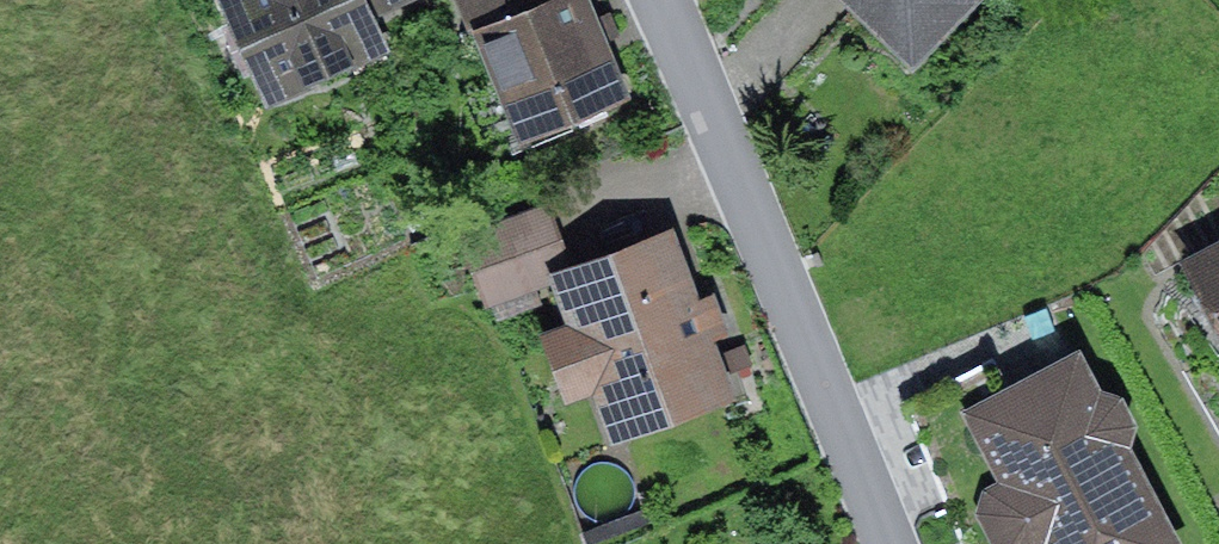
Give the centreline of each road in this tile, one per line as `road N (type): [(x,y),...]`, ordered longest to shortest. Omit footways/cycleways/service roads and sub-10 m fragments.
road 1 (residential): [(667,0),(890,543)]

